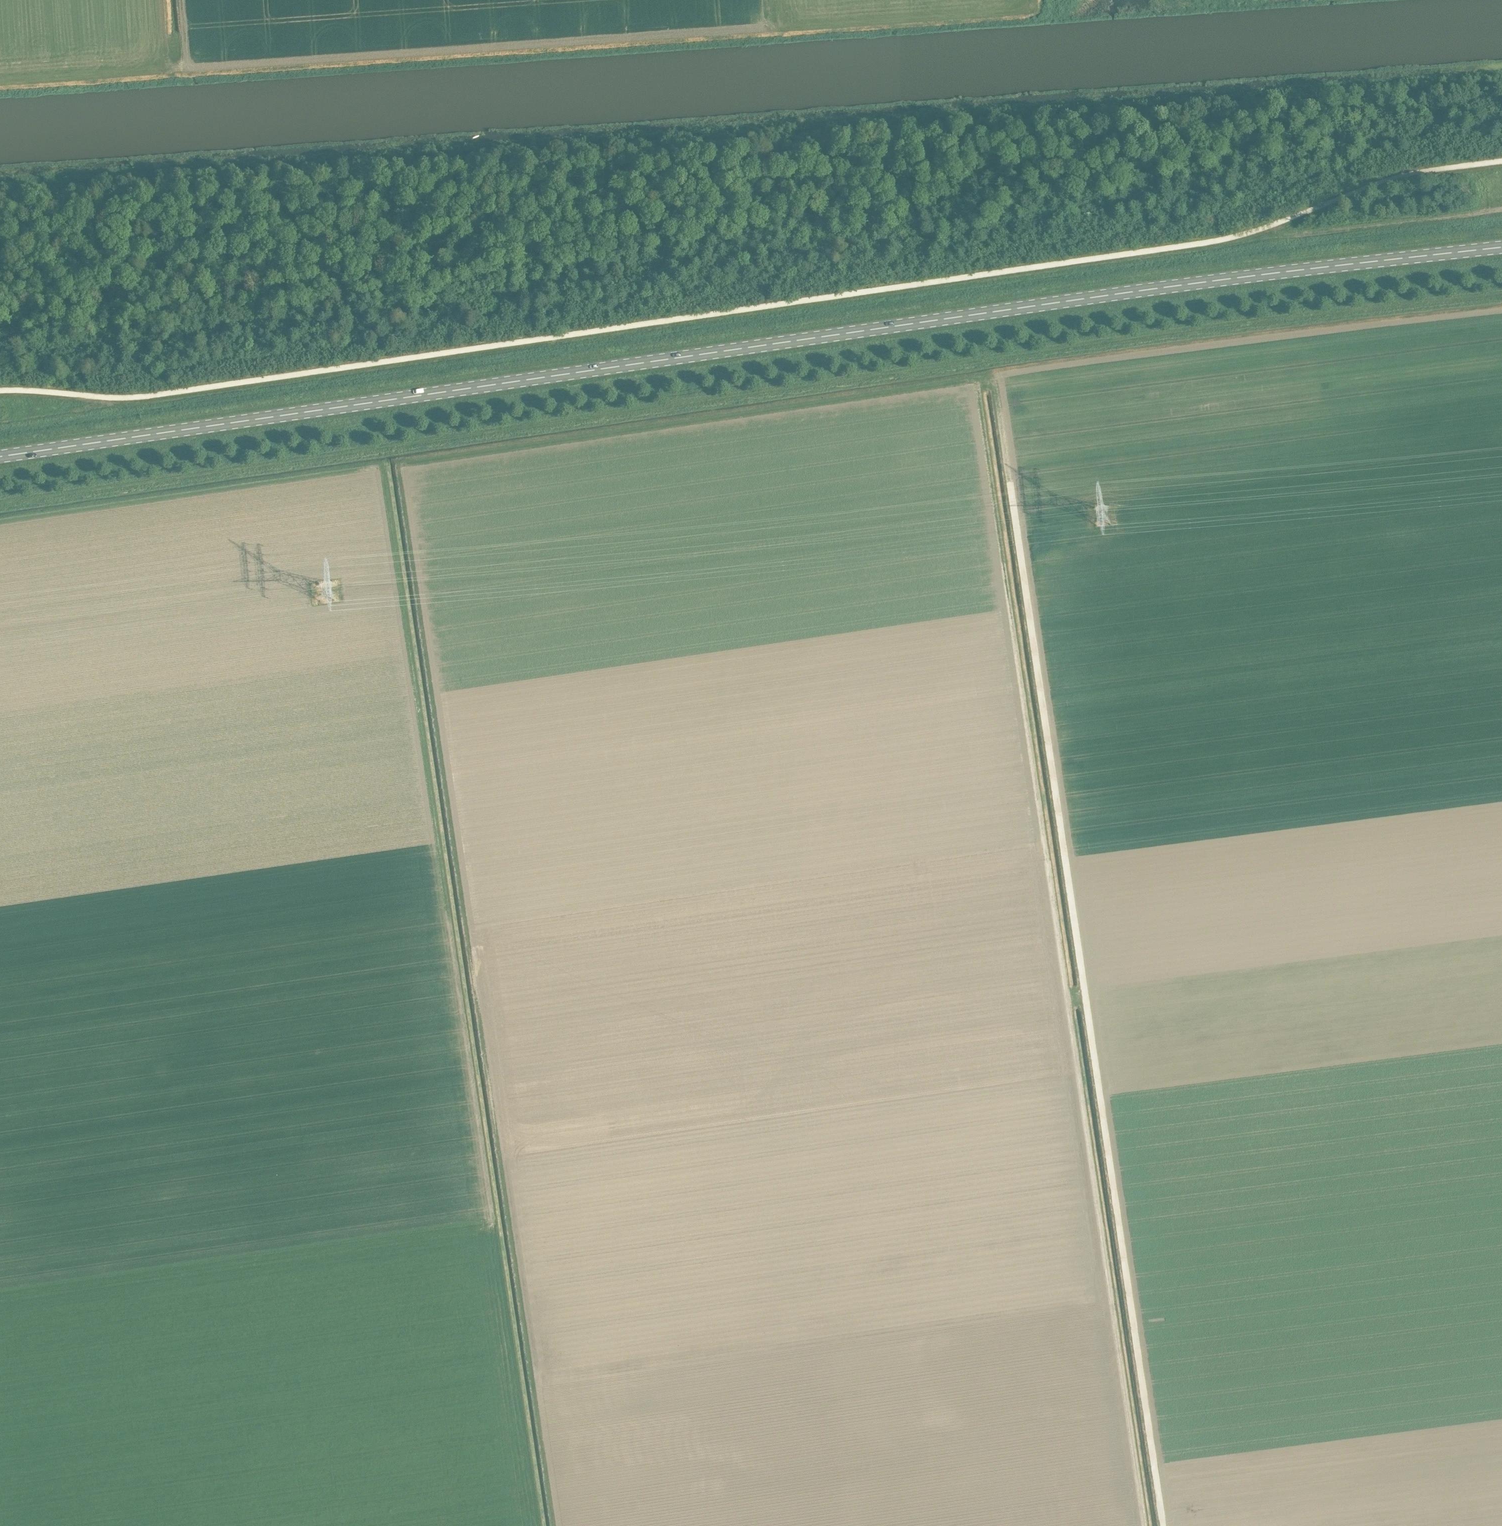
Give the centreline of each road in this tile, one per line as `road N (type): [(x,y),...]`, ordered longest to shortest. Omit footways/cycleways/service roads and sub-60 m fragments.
road 1 (primary): [(0,457),(1501,247)]

